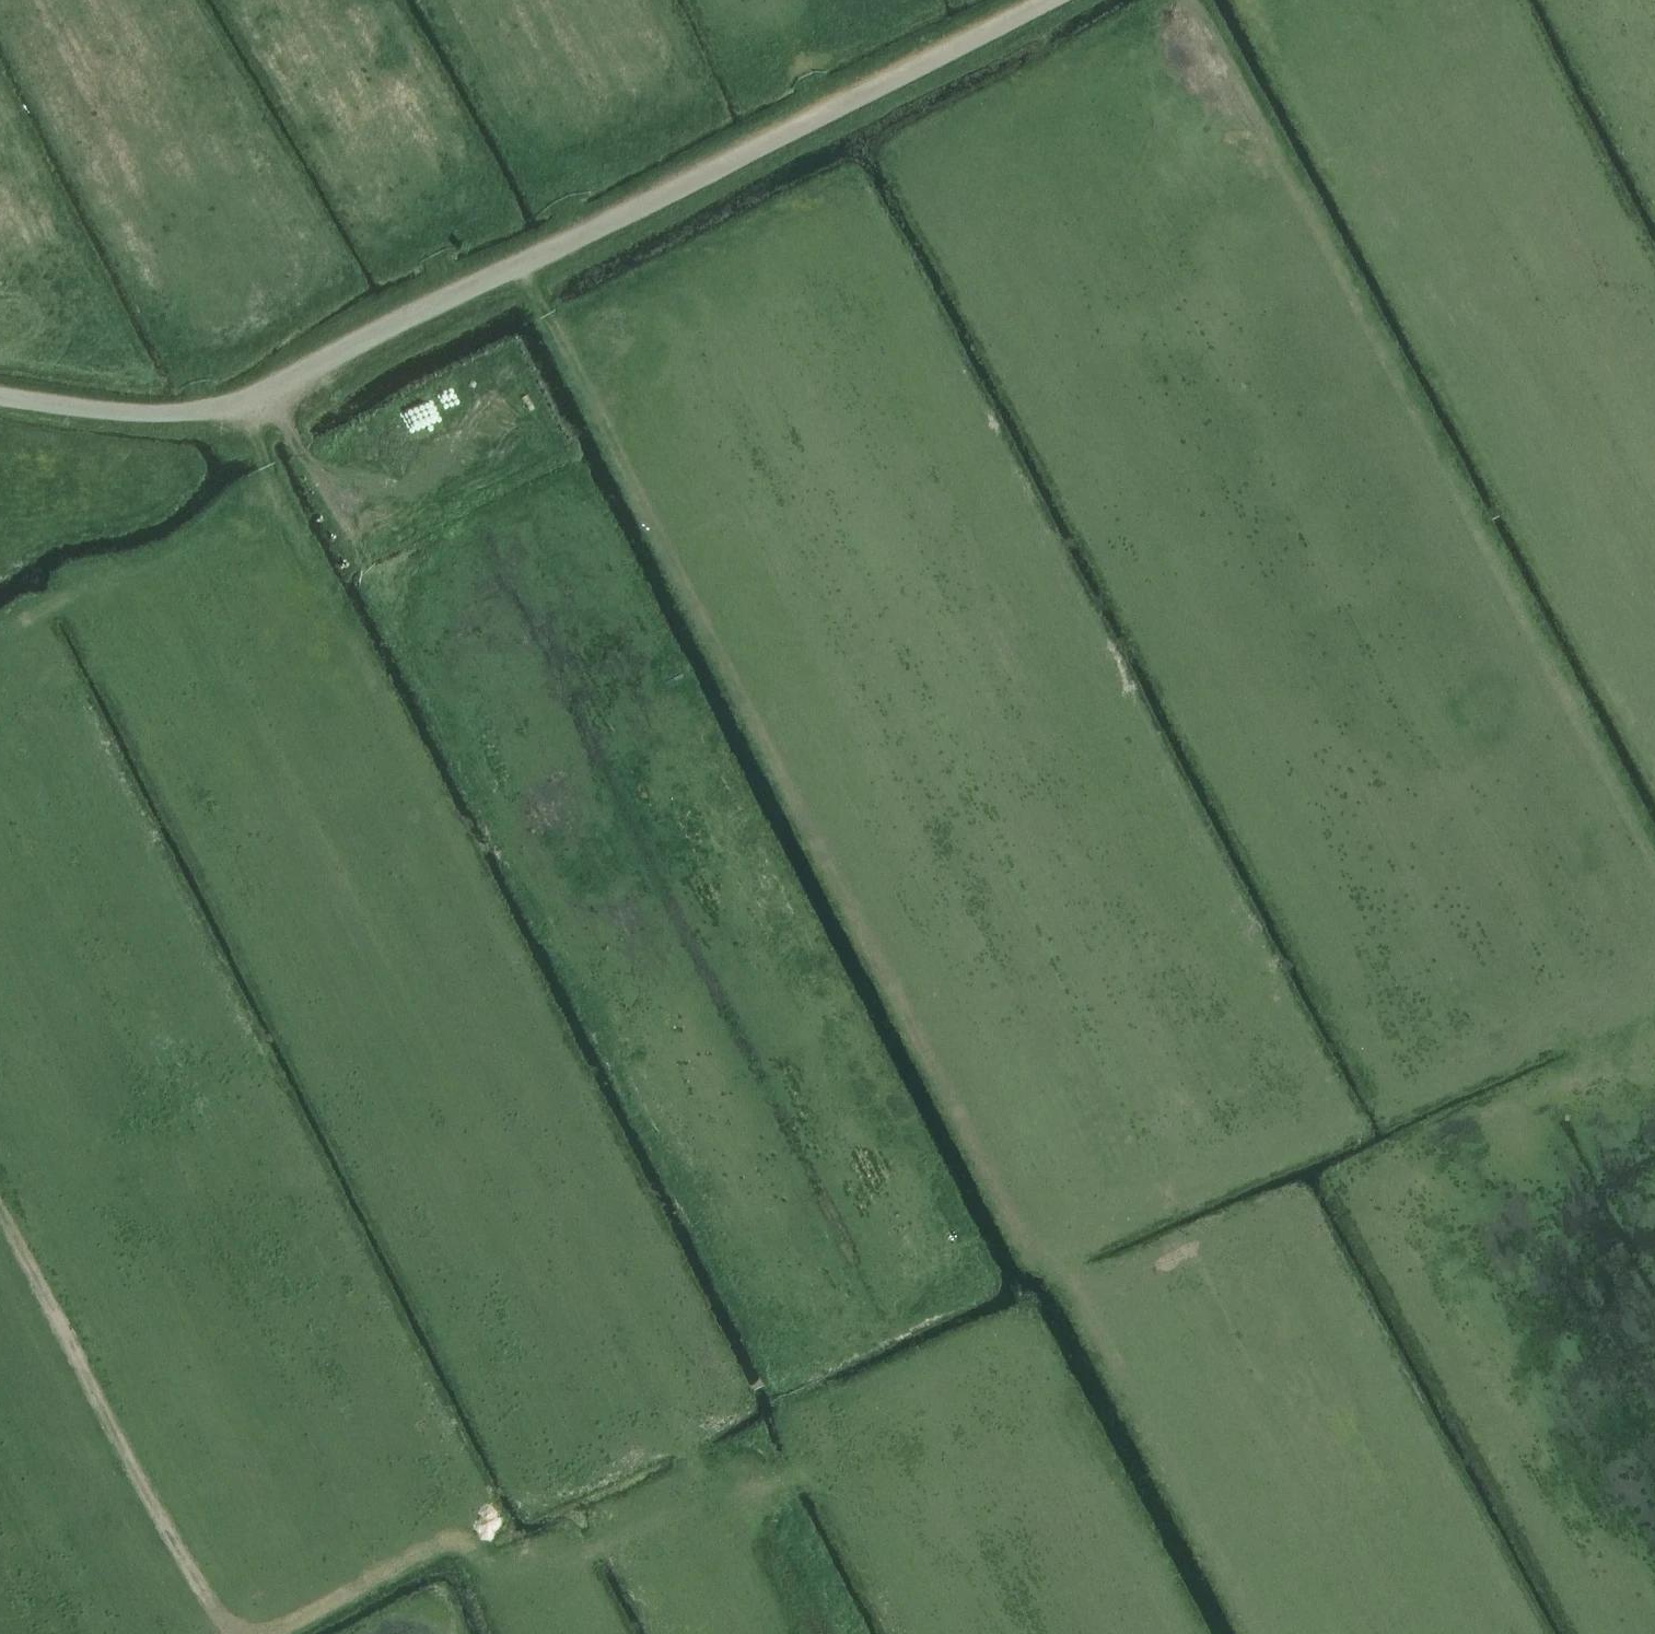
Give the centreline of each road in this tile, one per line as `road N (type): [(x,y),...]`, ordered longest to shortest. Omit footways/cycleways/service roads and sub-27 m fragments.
road 1 (track): [(0,397),(141,414),(233,407),(272,393),(1048,0)]

